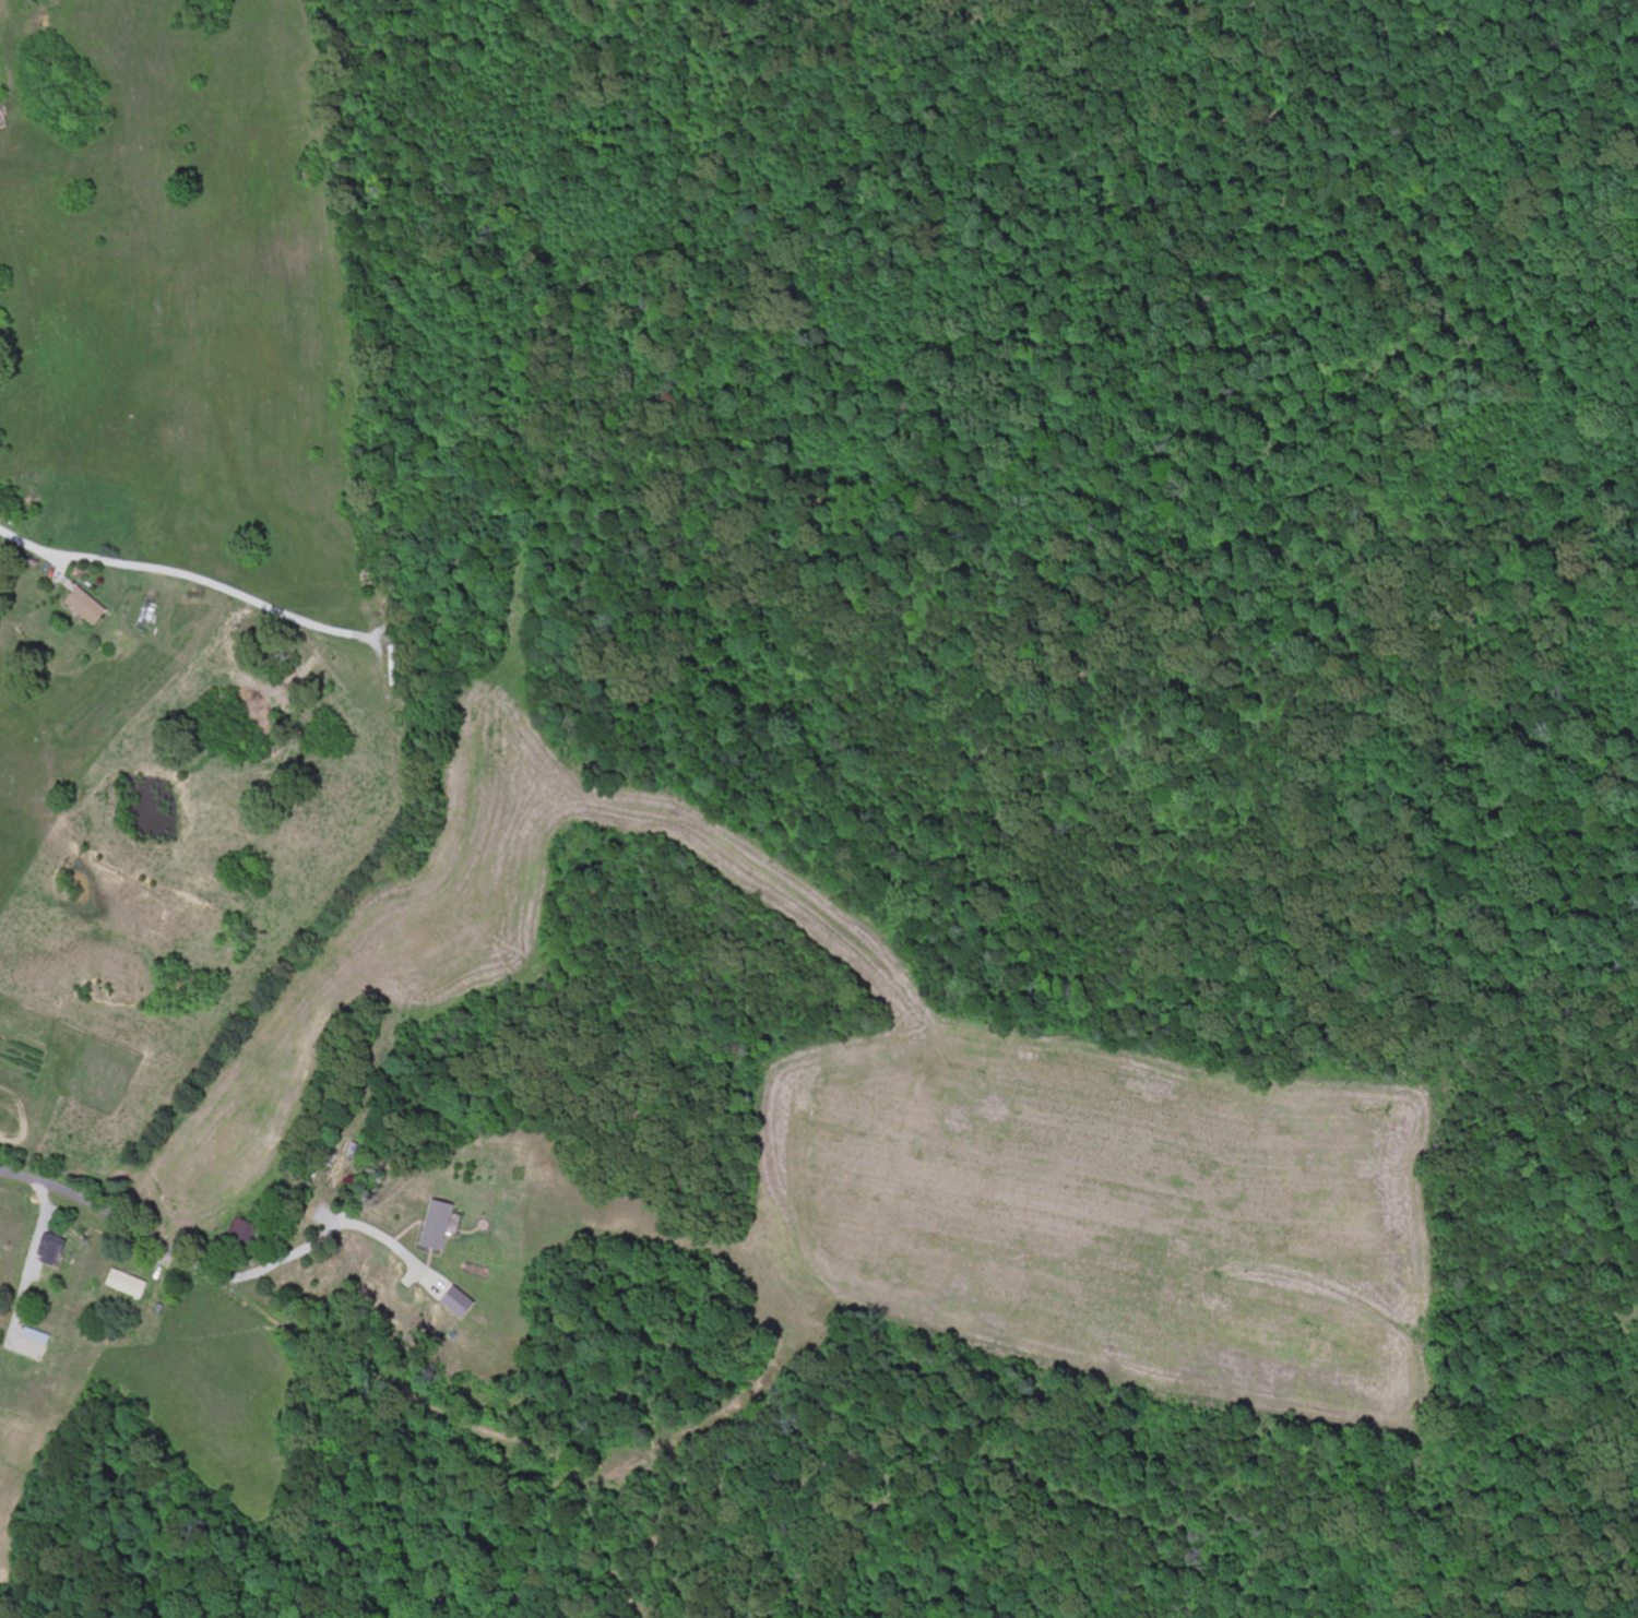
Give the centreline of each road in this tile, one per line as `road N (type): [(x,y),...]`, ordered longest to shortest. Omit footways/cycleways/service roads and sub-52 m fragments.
road 1 (residential): [(212,1278),(95,1210),(0,1175)]

